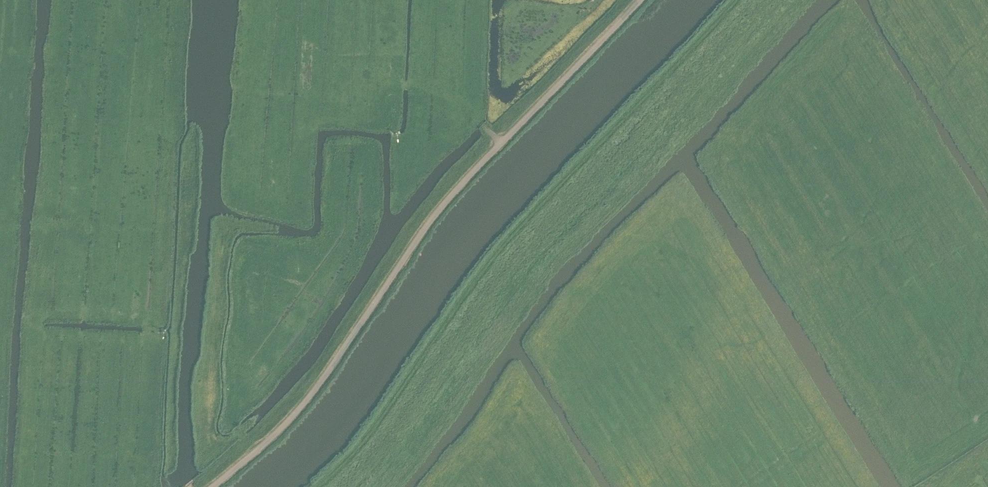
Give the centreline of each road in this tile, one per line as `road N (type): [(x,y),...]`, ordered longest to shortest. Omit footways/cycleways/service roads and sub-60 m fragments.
road 1 (unclassified): [(212,486),(297,411),(439,209),(639,0)]

